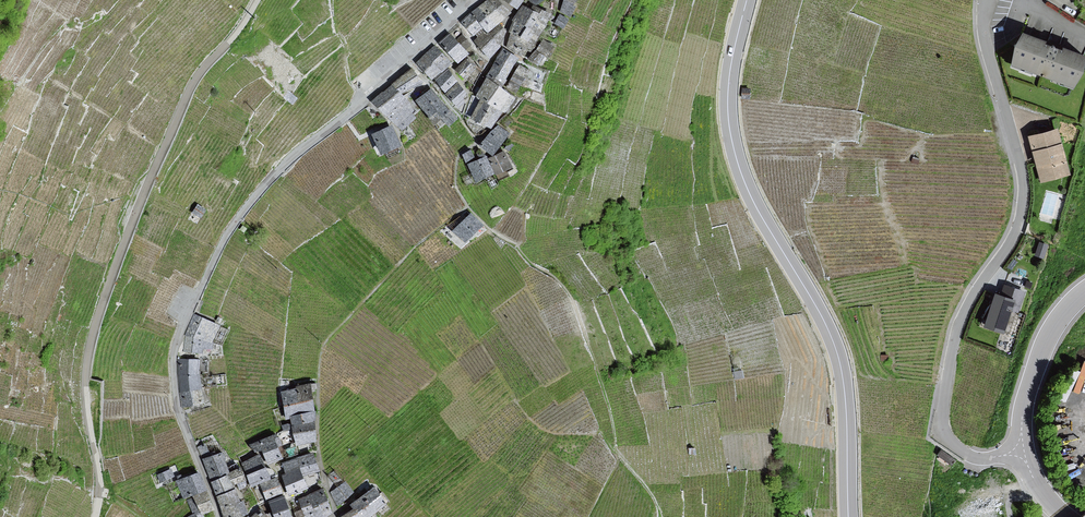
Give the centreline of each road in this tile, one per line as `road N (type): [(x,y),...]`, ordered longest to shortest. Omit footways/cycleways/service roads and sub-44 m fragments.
road 1 (unclassified): [(479,0),(281,168),(220,249),(172,363),(180,415),(219,516)]
road 2 (unclassified): [(256,0),(192,83),(100,309),(85,385),(98,472),(95,516)]
road 3 (secondary): [(747,0),(731,72),(731,135),(751,196),(837,352),(848,516)]
road 4 (residential): [(984,0),(985,45),(1023,201),(1014,237),(963,315),(942,424),(953,445),(974,457),(1022,451)]
road 5 (residential): [(1022,451),(1025,400),(1043,345),(1084,292)]

